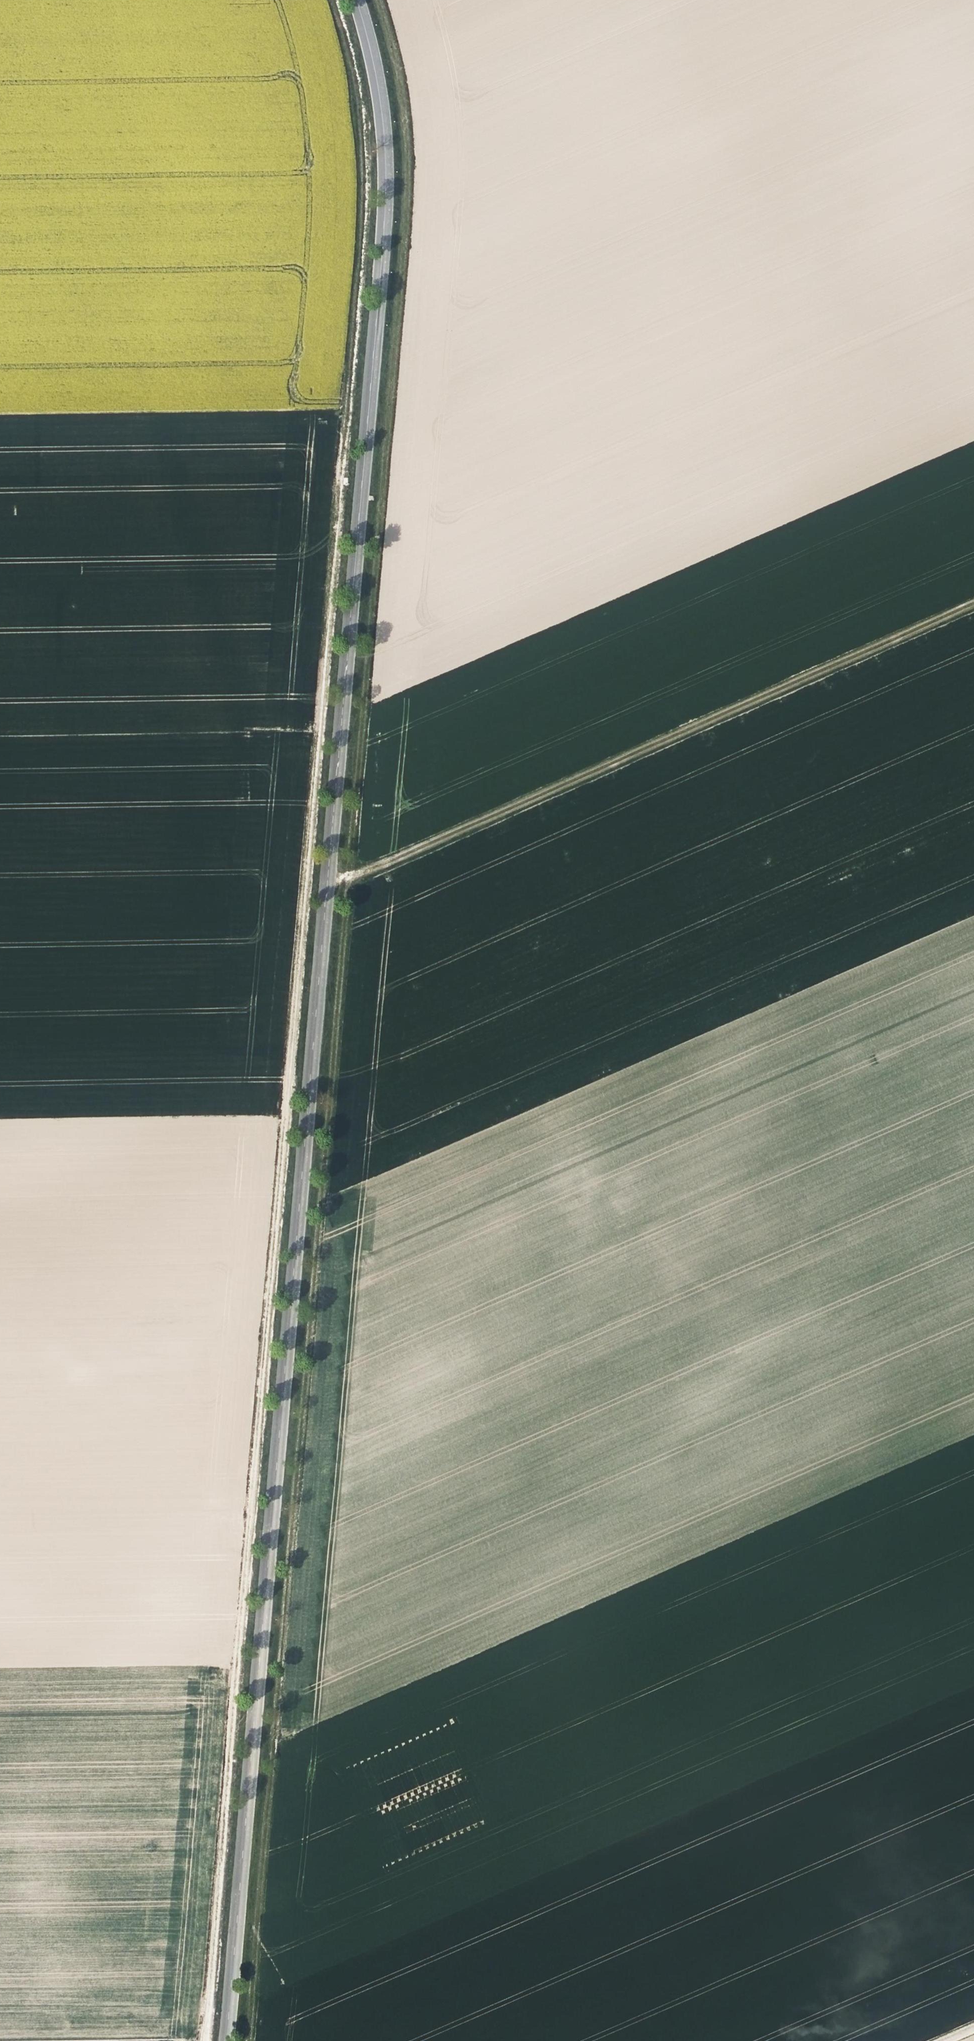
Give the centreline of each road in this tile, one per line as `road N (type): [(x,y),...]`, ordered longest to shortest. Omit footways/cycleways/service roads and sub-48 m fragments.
road 1 (tertiary): [(359,0),(380,82),(387,168),(376,362),(226,2040)]
road 2 (track): [(973,612),(329,893)]

